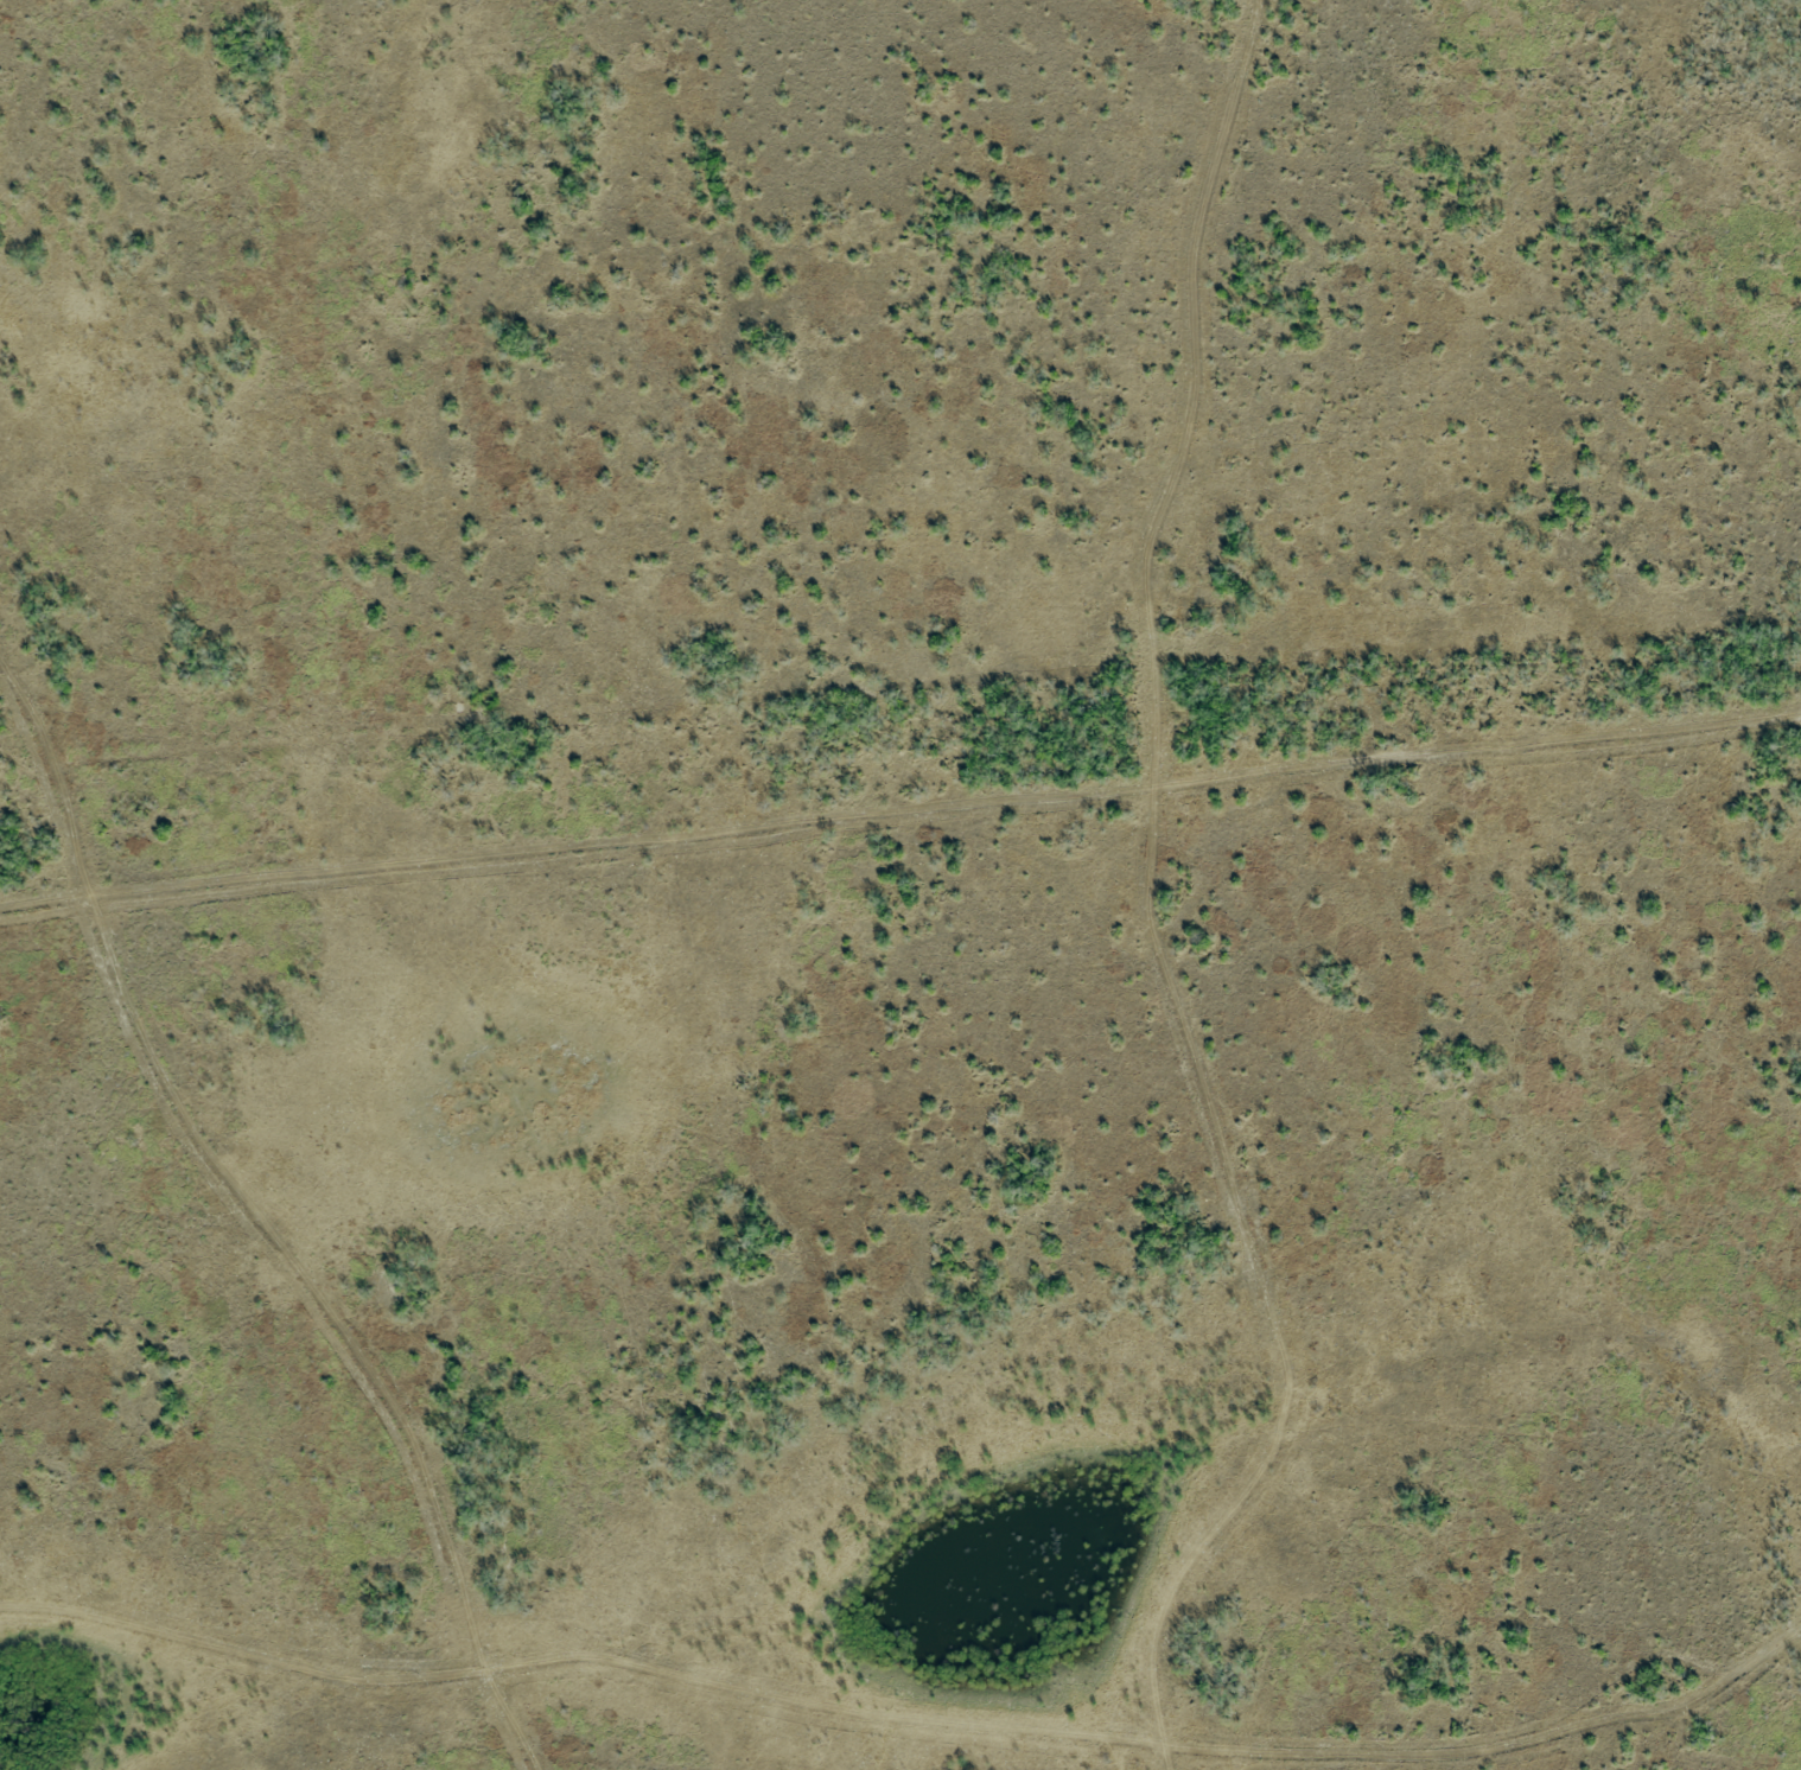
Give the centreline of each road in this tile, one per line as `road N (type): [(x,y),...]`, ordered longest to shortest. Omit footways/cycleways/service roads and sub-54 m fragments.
road 1 (residential): [(570,1769),(375,1328),(148,1026),(64,708),(0,640)]

